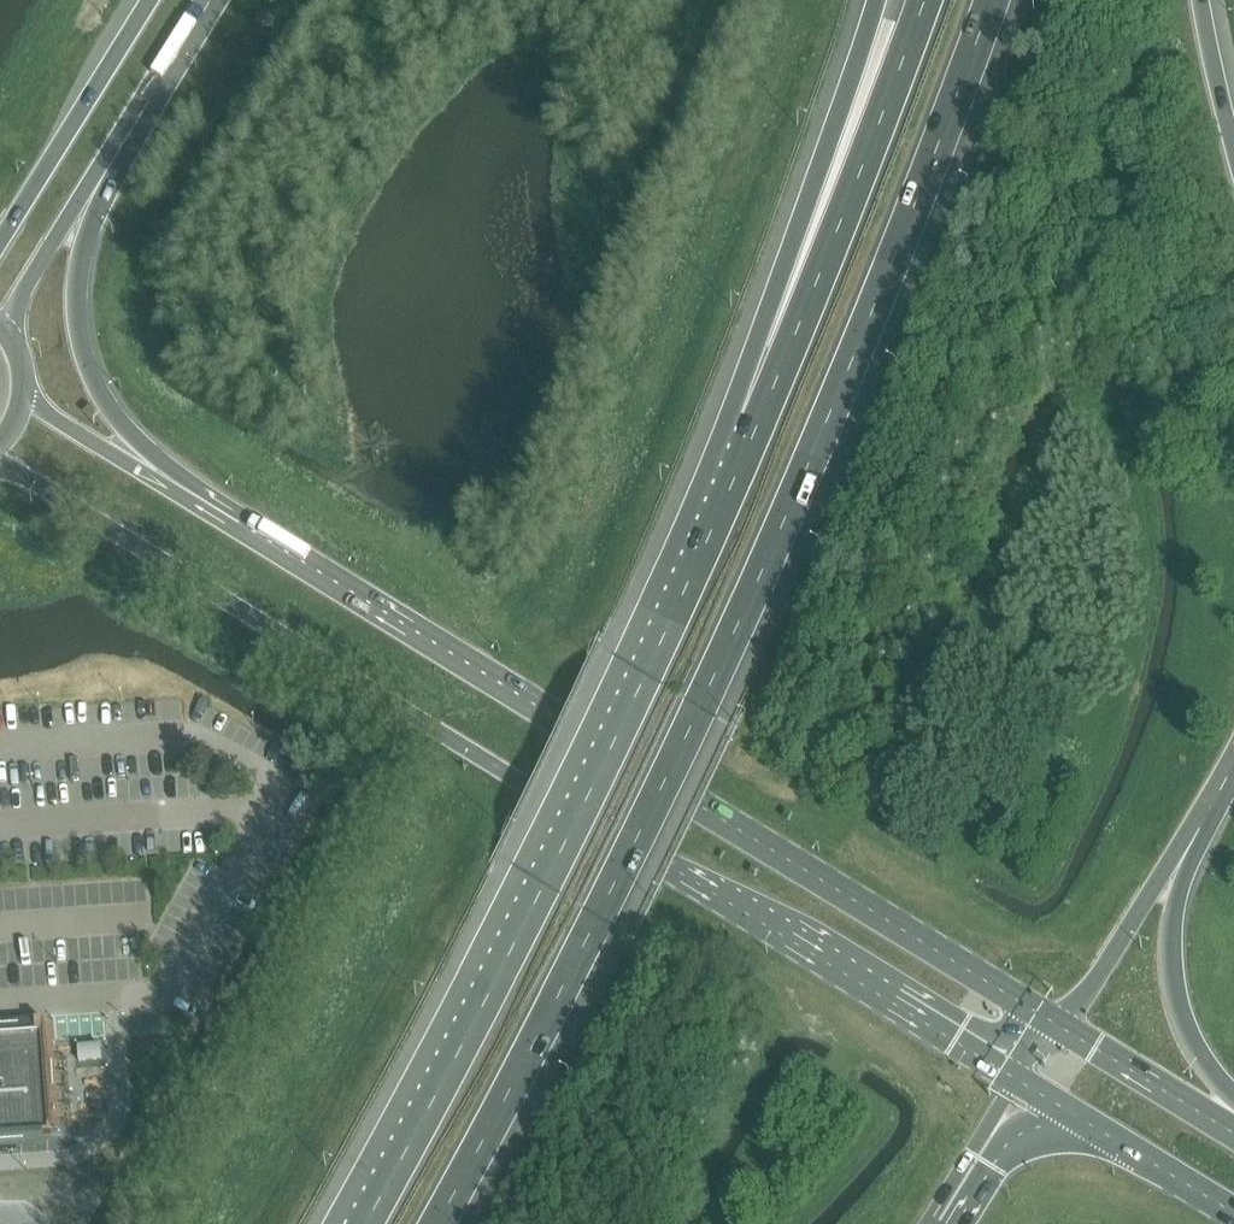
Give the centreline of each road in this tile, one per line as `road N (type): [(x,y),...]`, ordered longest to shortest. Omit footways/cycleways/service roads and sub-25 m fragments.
road 1 (motorway): [(436,1223),(604,921),(707,709),(994,0)]
road 2 (secondary): [(0,465),(958,1036)]
road 3 (motorway): [(751,419),(533,874),(353,1223)]
road 4 (secondary): [(1009,995),(245,527)]
road 5 (motorway): [(245,527),(128,432),(97,385),(84,349),(82,257),(141,103)]
road 6 (motorway): [(925,0),(849,201),(751,419)]
road 7 (motorway): [(874,0),(751,419)]
road 8 (motorway): [(1233,1095),(1198,1055),(1176,972),(1180,905),(1218,792)]
road 9 (motorway): [(151,0),(0,238)]
road 10 (motorway): [(1065,1028),(1218,792)]
road 11 (motorway): [(1,329),(141,103)]
road 12 (secondary): [(245,527),(211,515),(23,392)]
road 13 (secondary): [(1233,1132),(1065,1028)]
road 14 (secondary): [(1073,1113),(1233,1213)]
road 15 (motorway): [(955,1223),(1023,1133),(1073,1113)]
road 16 (motorway): [(940,1223),(942,1205),(1017,1079)]
road 17 (motorway): [(1233,138),(1203,0)]
road 18 (motorway): [(141,103),(209,0)]

